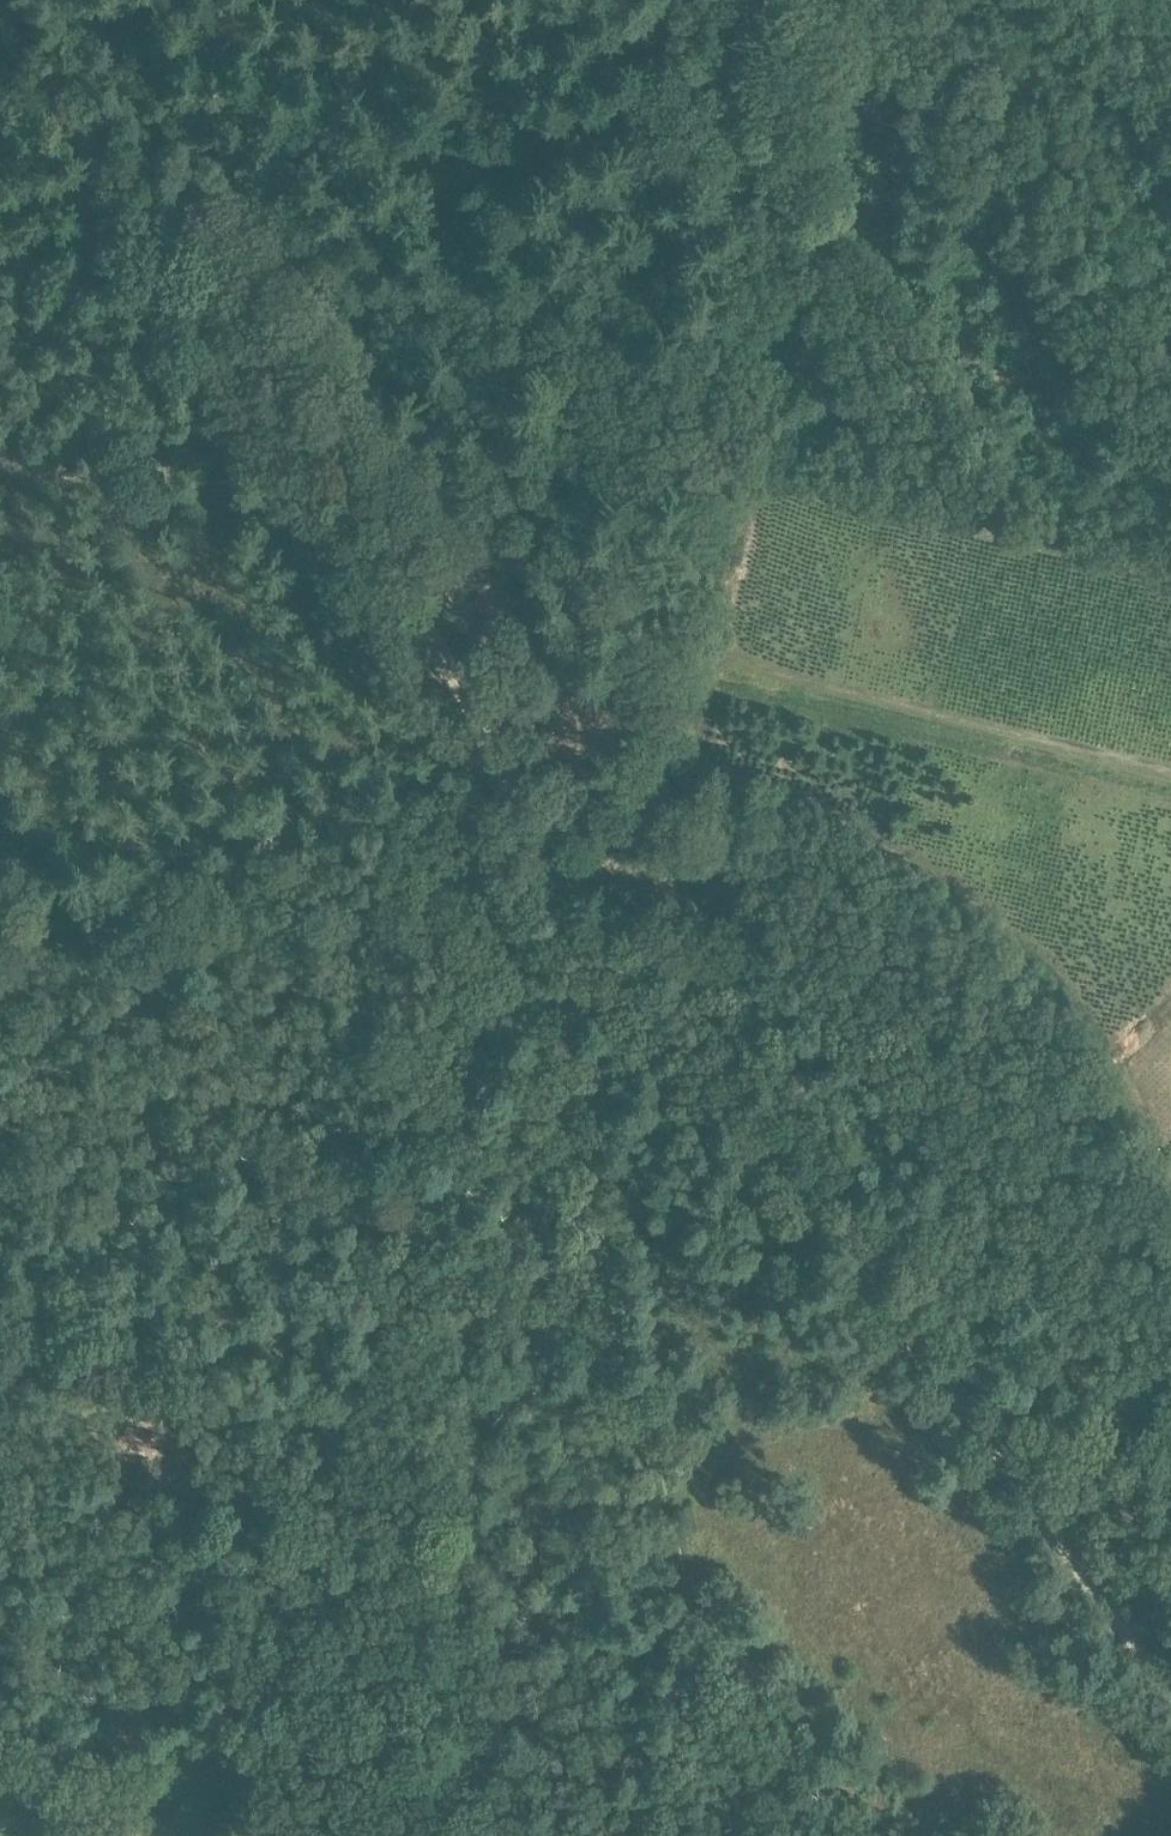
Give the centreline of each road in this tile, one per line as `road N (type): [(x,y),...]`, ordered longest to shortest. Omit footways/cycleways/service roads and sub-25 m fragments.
road 1 (track): [(1170,1687),(677,1021),(529,864),(516,799),(492,754),(0,16)]
road 2 (track): [(635,742),(740,364),(814,0)]
road 3 (track): [(1170,772),(733,661),(715,736),(492,754)]

